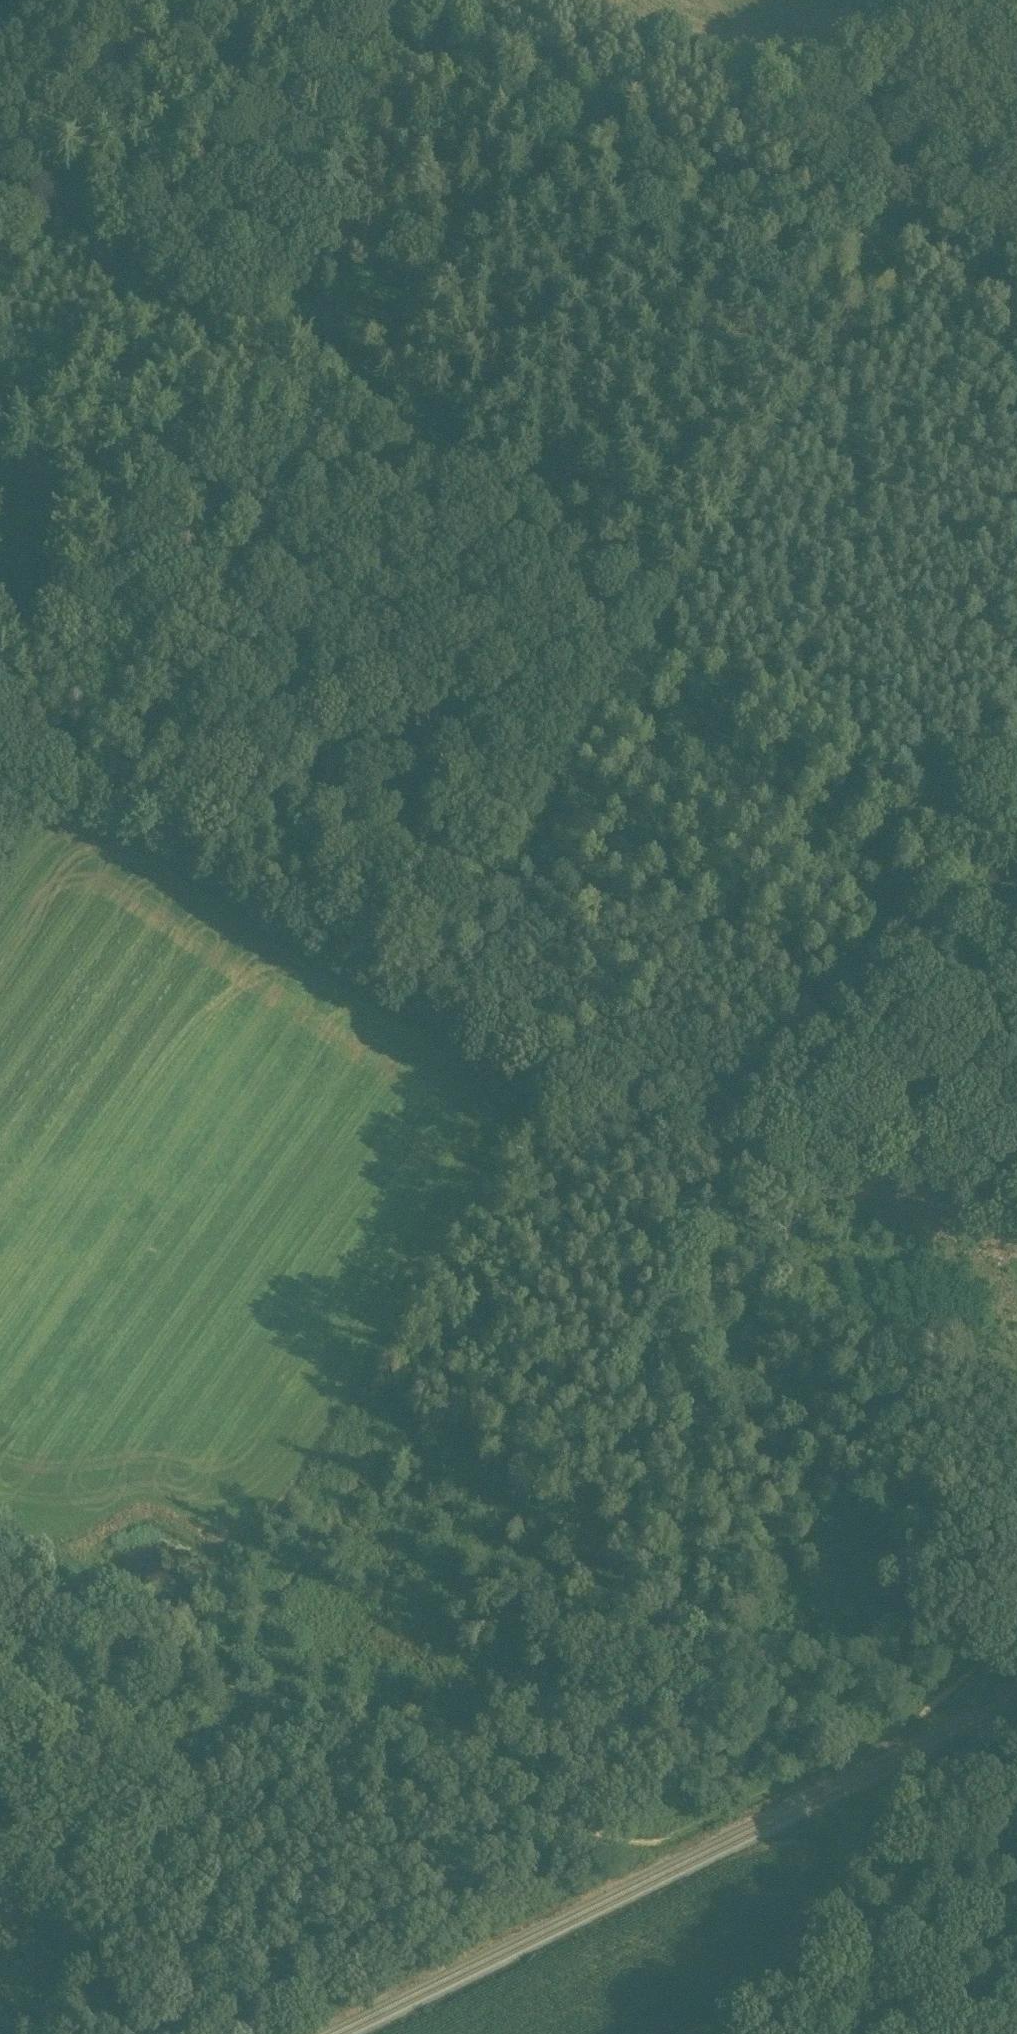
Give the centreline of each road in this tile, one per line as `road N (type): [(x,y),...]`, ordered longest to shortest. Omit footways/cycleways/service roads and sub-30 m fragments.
road 1 (track): [(1016,1608),(940,1698),(712,1819),(665,1840),(640,1841),(530,1815),(361,1745),(338,1726),(0,1603)]
road 2 (track): [(493,0),(1016,333)]

